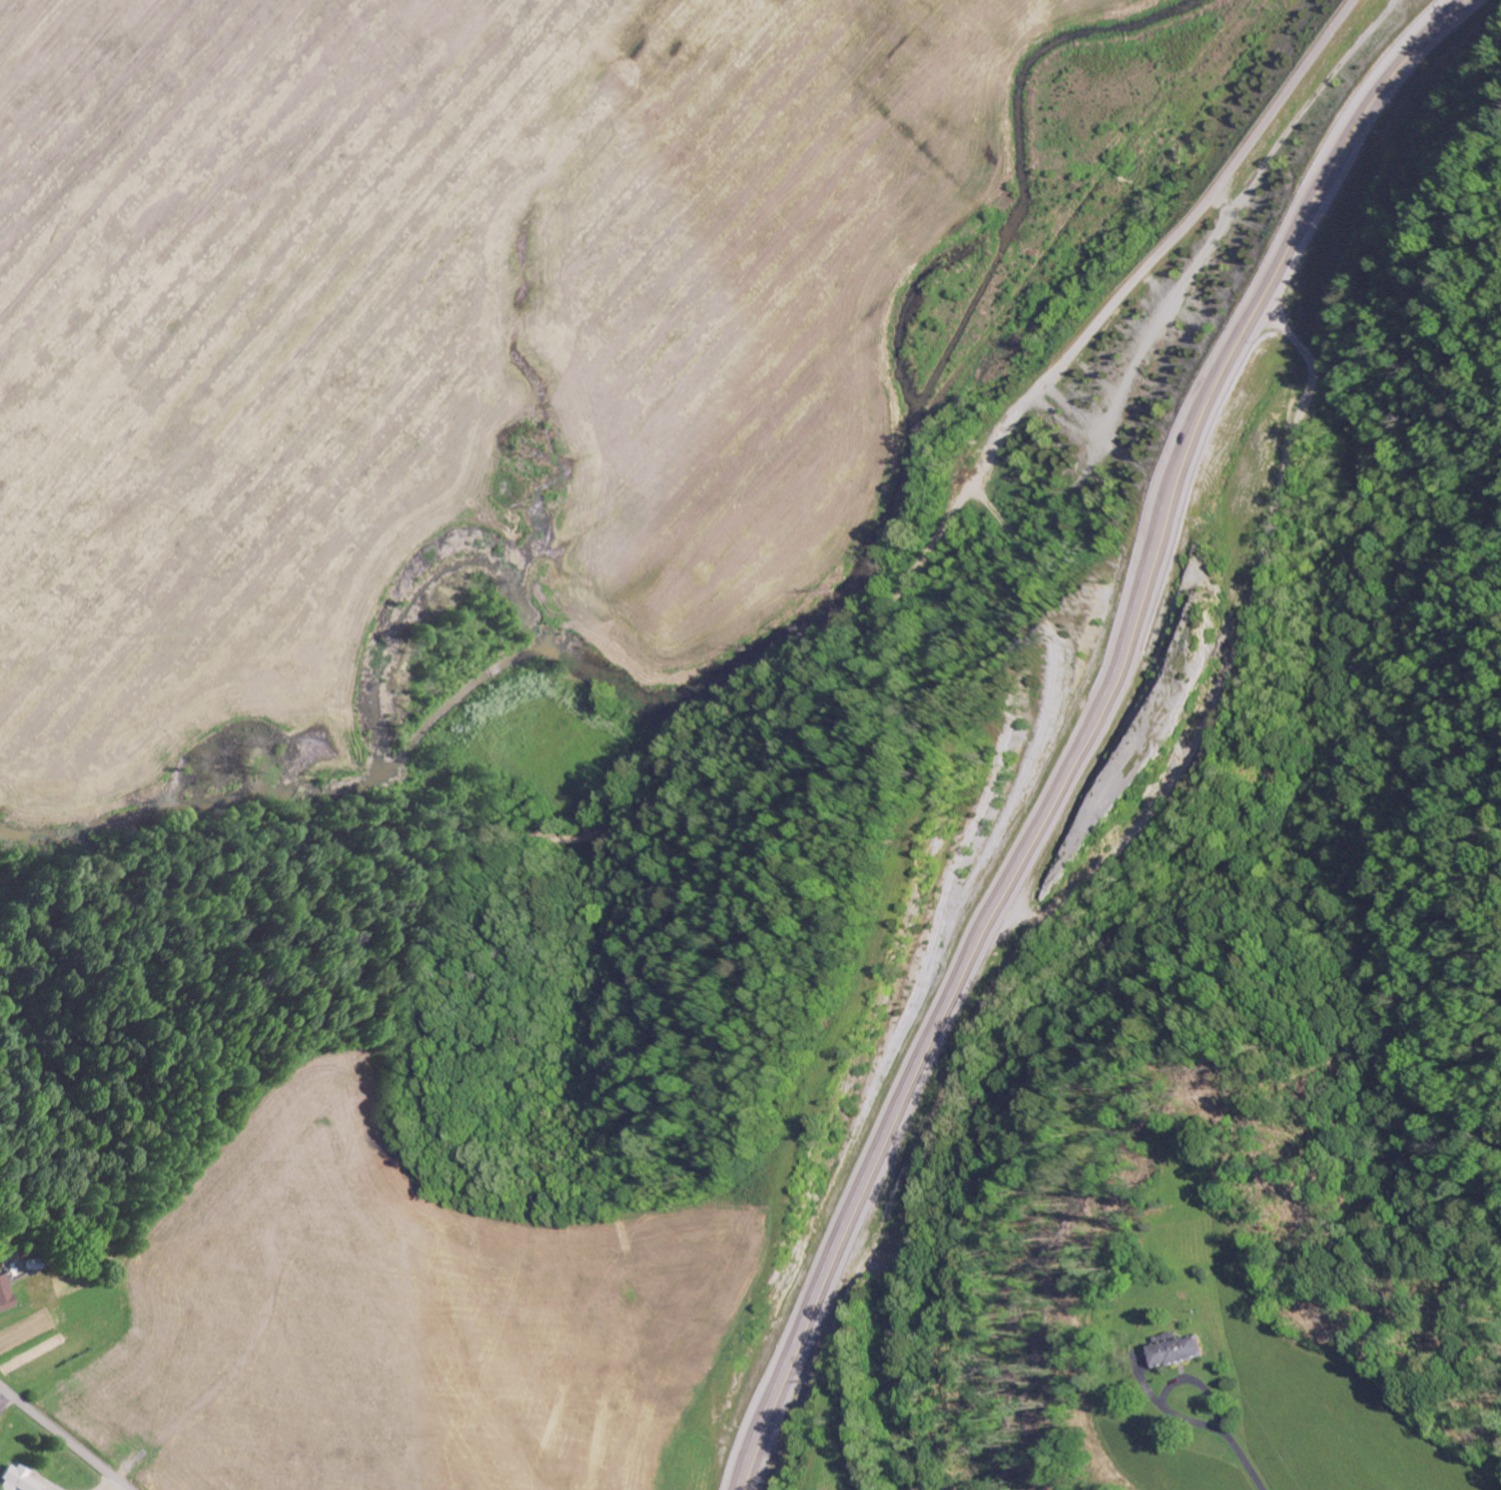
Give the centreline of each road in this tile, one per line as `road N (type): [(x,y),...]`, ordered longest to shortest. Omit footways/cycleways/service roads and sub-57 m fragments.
road 1 (trunk): [(734,1489),(813,1282),(1323,192),(1398,70),(1468,0)]
road 2 (residential): [(0,913),(39,883),(127,844),(199,839),(246,822),(353,834),(469,829),(557,837),(591,830),(671,751),(889,605),(988,447),(1071,355)]
road 3 (residential): [(1360,0),(1189,226),(1071,355)]
road 4 (residential): [(0,1382),(132,1489)]

